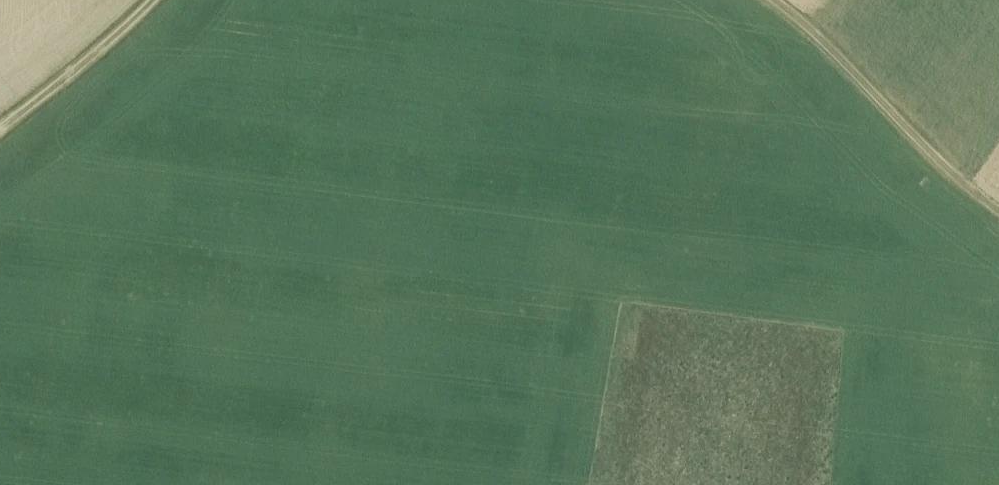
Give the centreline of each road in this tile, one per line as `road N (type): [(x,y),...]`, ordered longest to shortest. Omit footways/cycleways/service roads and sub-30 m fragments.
road 1 (track): [(780,0),(848,49),(931,159),(998,213)]
road 2 (track): [(0,128),(153,0)]

